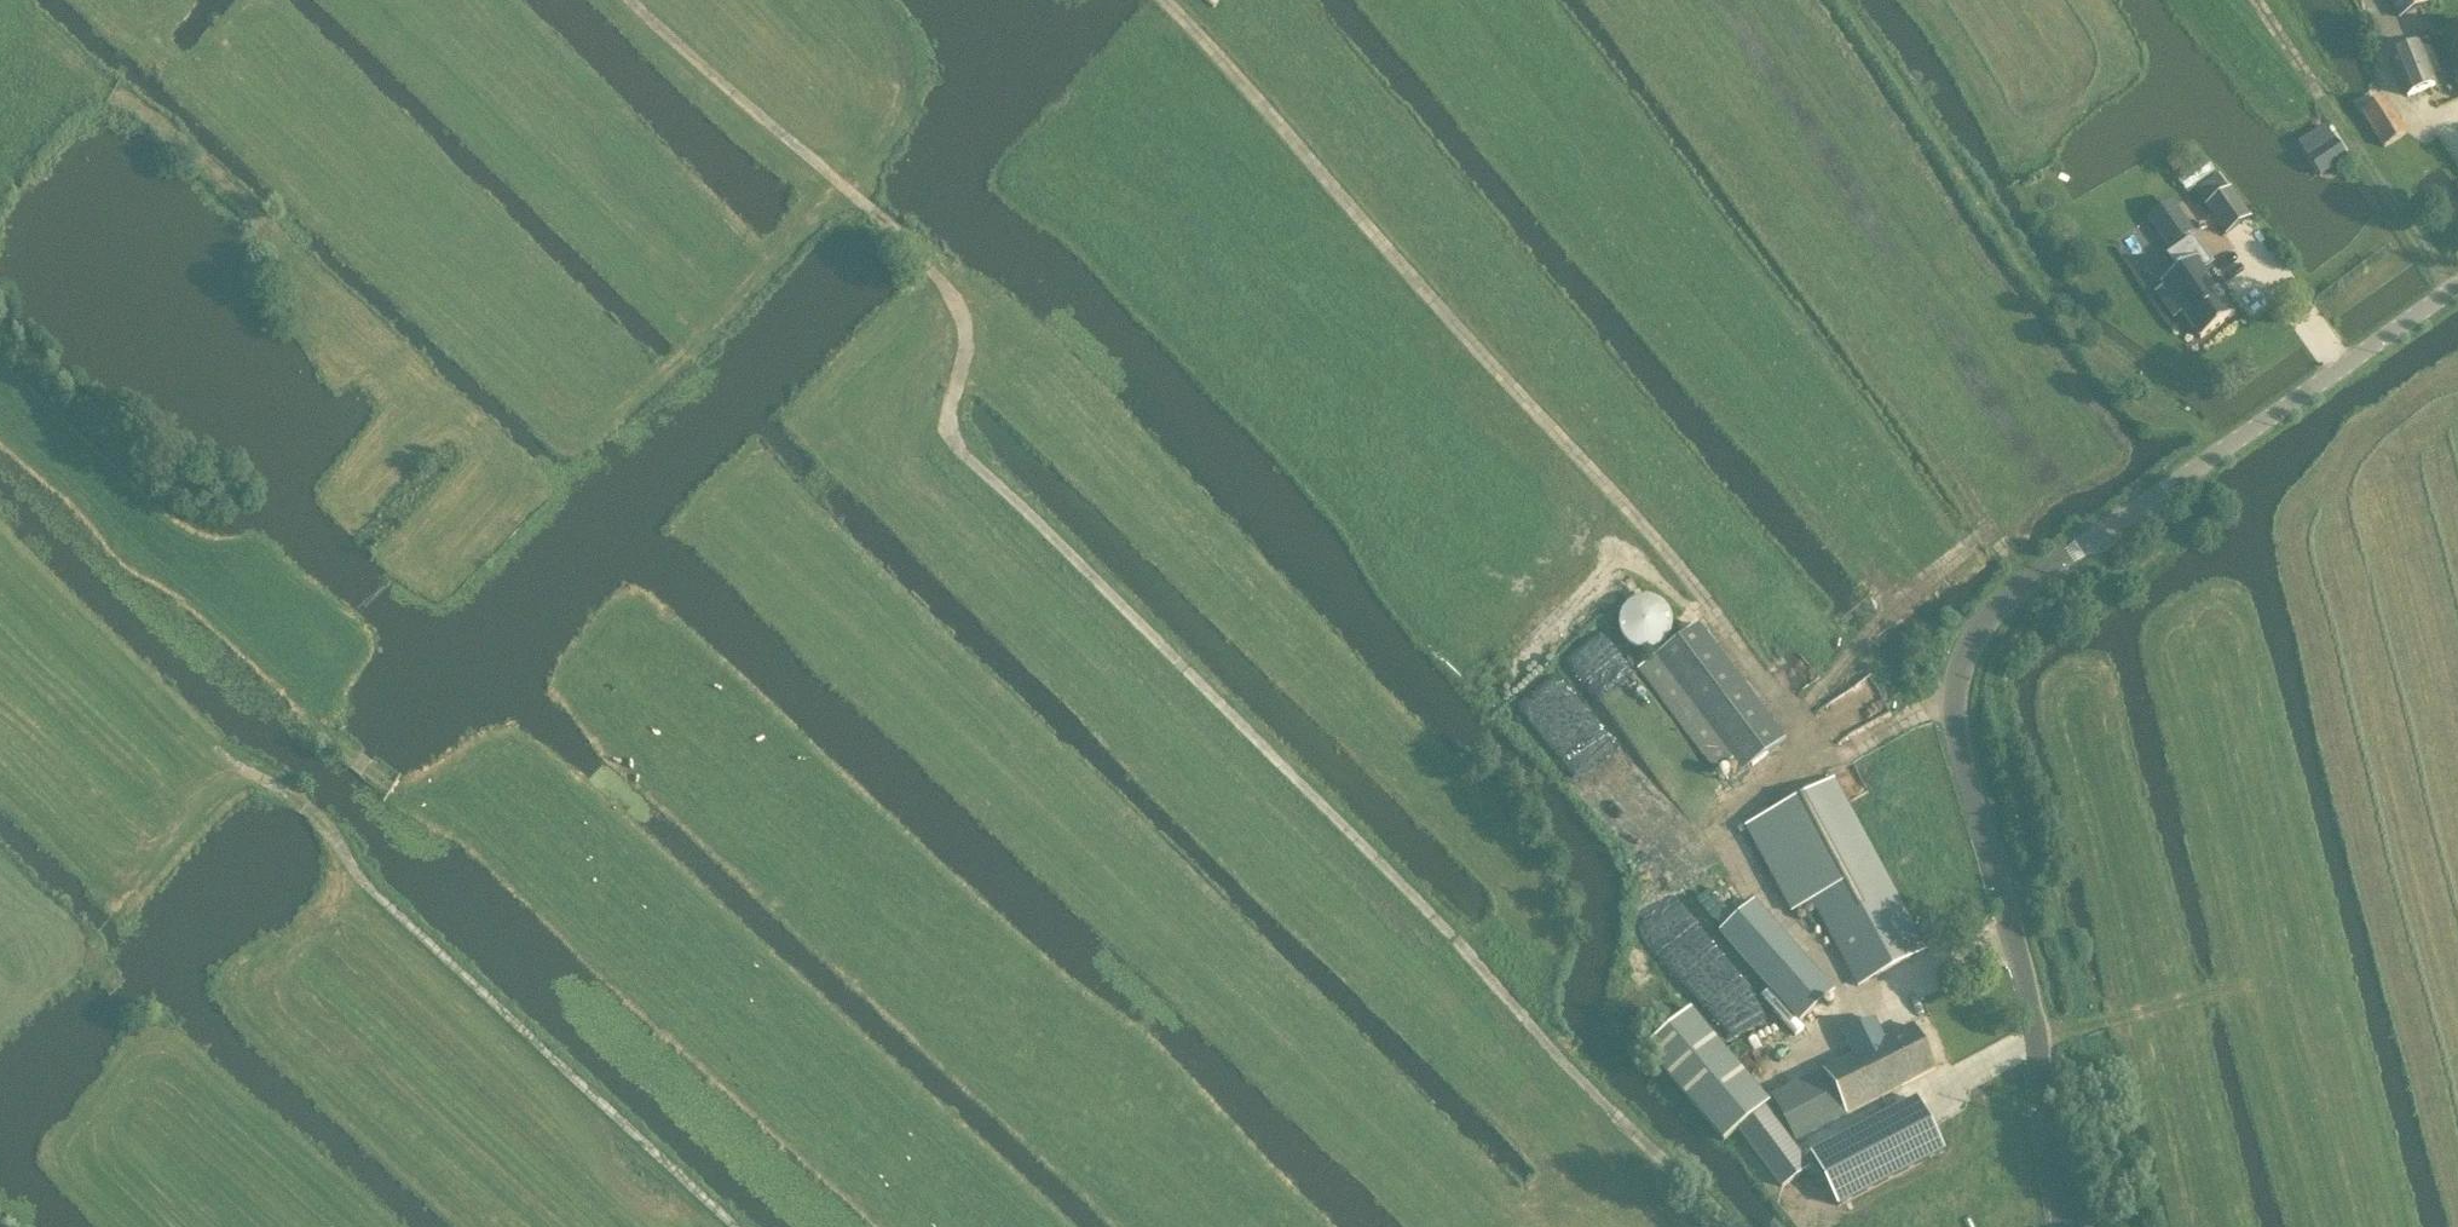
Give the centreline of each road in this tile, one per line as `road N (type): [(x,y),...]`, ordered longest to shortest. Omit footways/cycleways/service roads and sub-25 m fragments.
road 1 (track): [(638,0),(723,86),(876,214),(955,303),(966,335),(949,423),(955,445),(1735,1226)]
road 2 (track): [(1960,695),(1835,752),(1166,0)]
road 3 (track): [(736,1226),(362,881),(332,835),(285,792),(178,717),(0,550)]
road 4 (tertiary): [(2063,1226),(2038,1041),(1958,728),(1963,667),(1998,610),(2166,490)]
road 5 (tertiary): [(2457,286),(2166,490)]
road 6 (track): [(2267,980),(2038,1041)]

